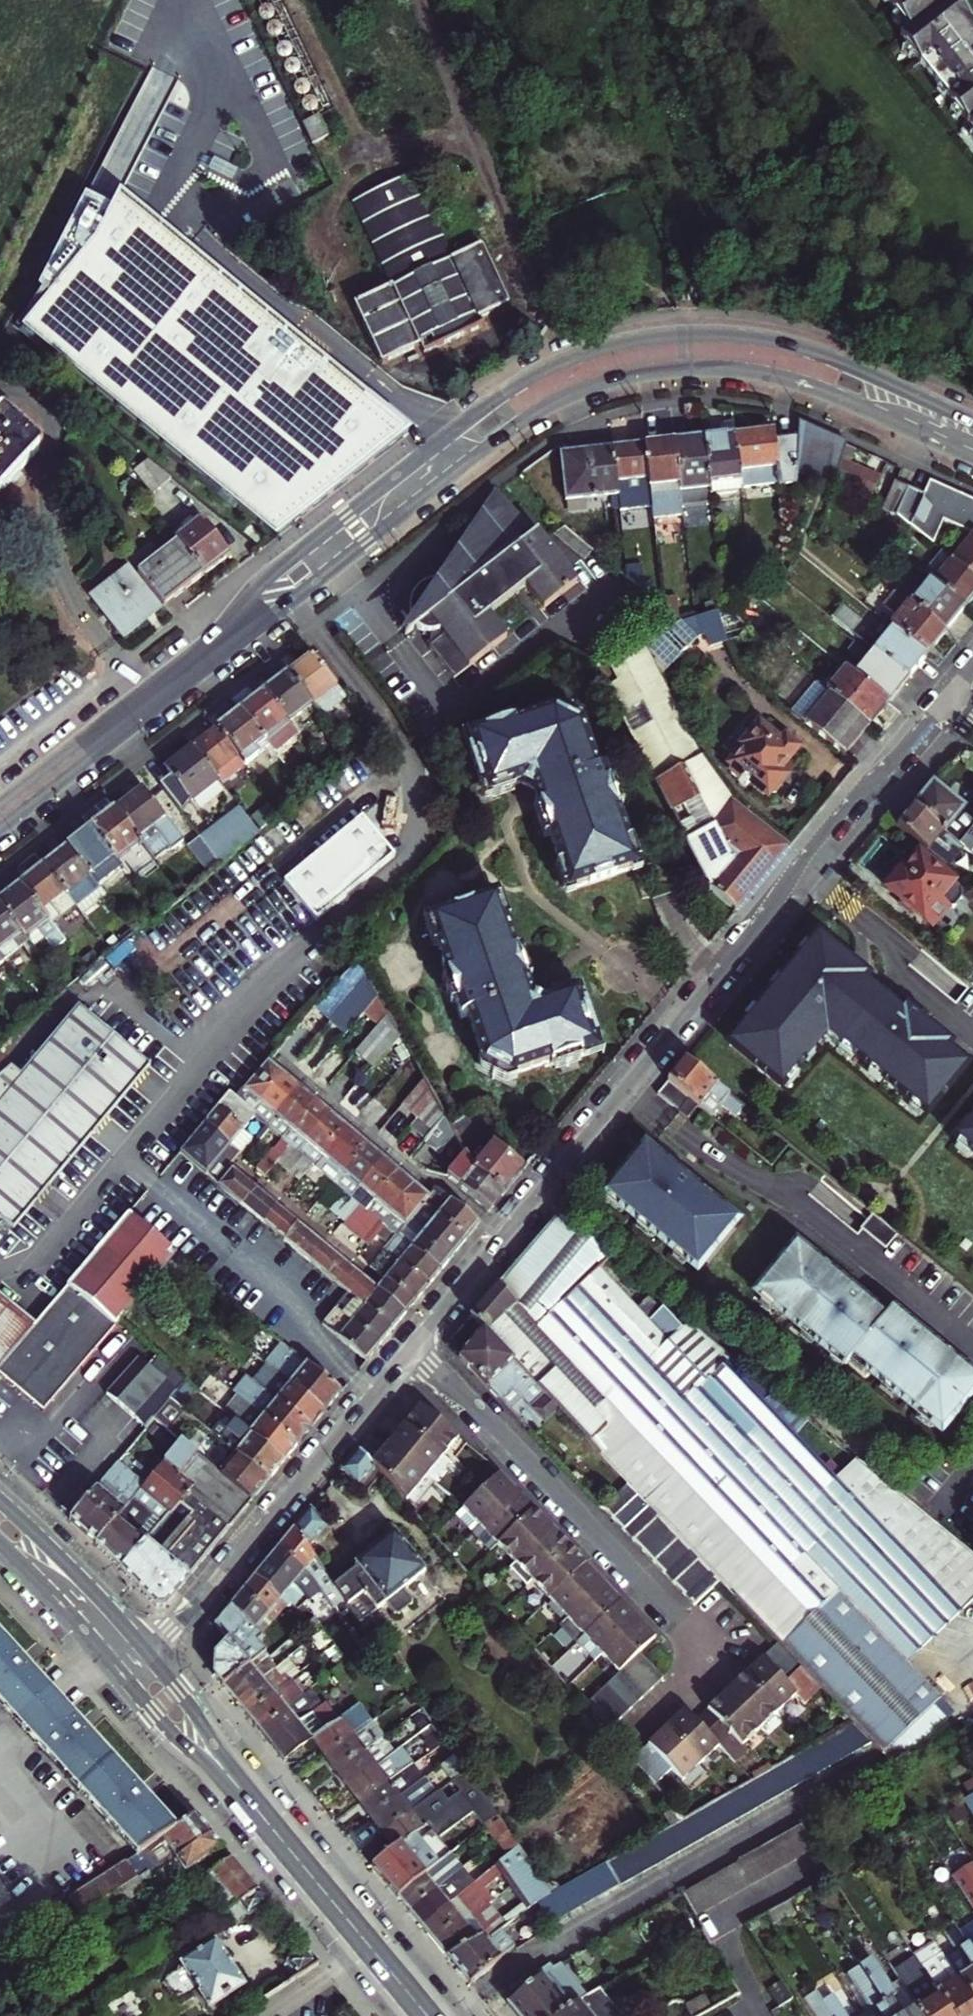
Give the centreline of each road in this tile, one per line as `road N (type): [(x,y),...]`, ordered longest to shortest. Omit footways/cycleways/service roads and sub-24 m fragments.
road 1 (tertiary): [(972,425),(846,366),(757,341),(685,337),(566,363),(450,434),(286,567),(211,640),(0,806)]
road 2 (tertiary): [(0,834),(475,457),(592,388),(699,370),(776,378),(972,458)]
road 3 (tertiary): [(412,1353),(950,695)]
road 4 (residential): [(412,1353),(690,1627),(695,1672),(641,1726)]
road 5 (tertiary): [(150,1659),(412,1353)]
road 6 (primary): [(246,1798),(425,2015)]
road 7 (primary): [(150,1659),(0,1503)]
road 8 (primary): [(0,1545),(128,1684)]
road 9 (primary): [(246,1798),(150,1659)]
road 10 (primary): [(128,1684),(168,1732),(246,1798)]

